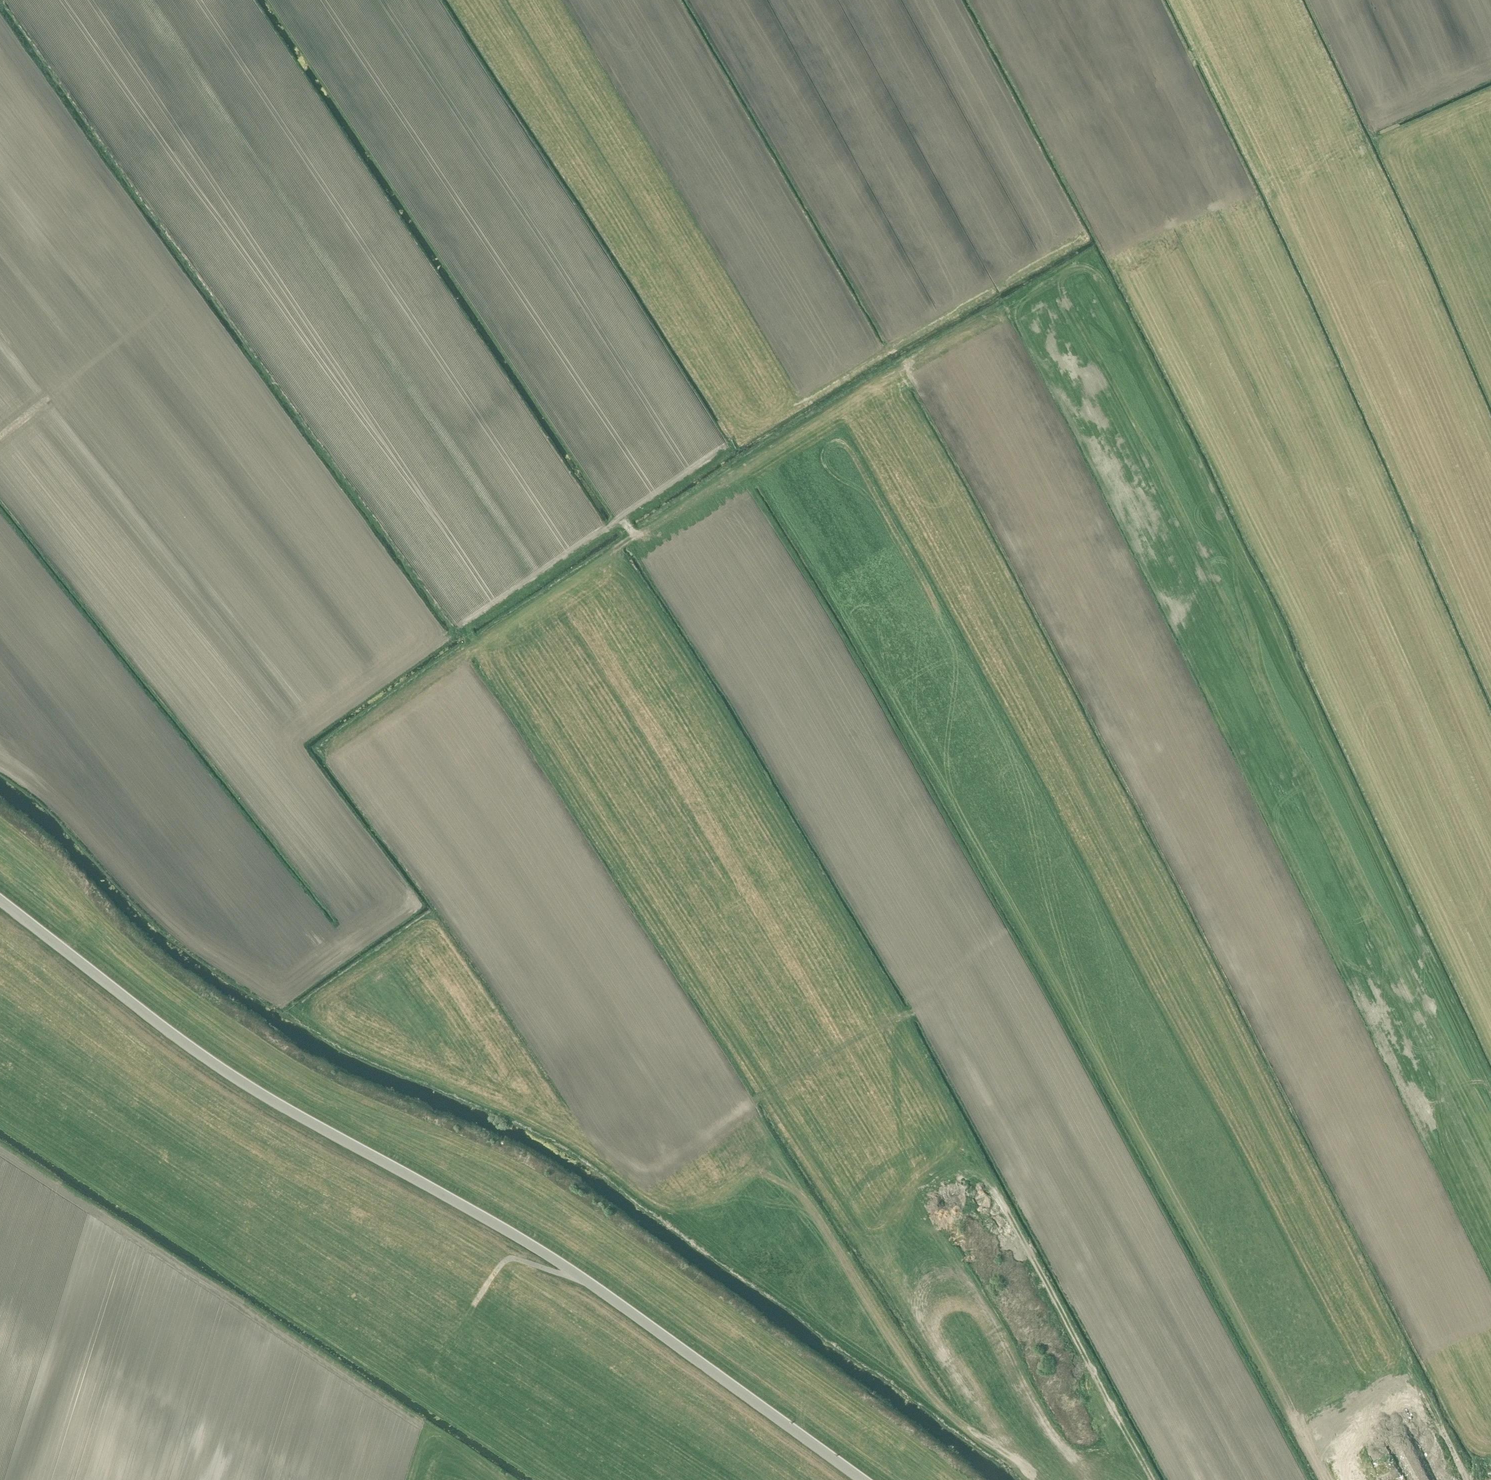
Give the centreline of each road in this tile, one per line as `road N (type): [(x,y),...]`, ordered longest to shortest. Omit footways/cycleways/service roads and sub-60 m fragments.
road 1 (unclassified): [(857,1479),(553,1261),(214,1067),(0,903)]

